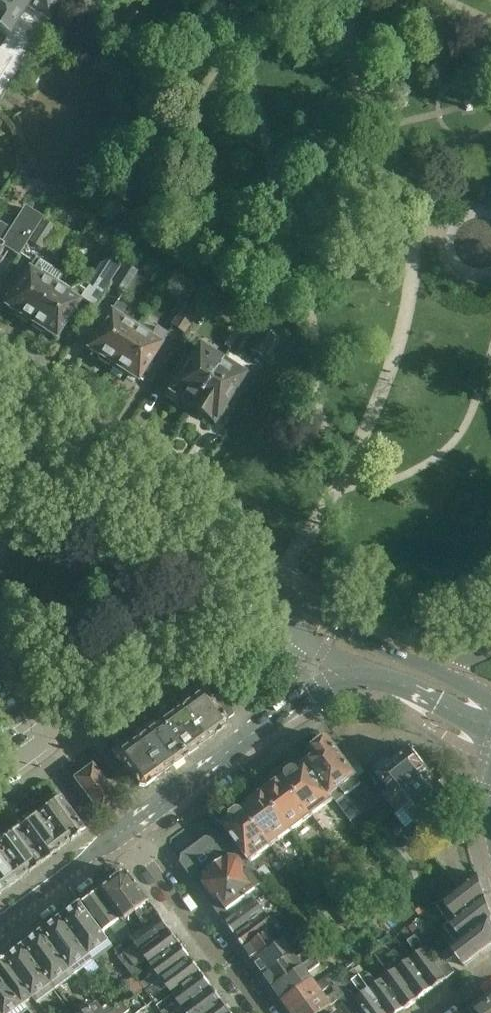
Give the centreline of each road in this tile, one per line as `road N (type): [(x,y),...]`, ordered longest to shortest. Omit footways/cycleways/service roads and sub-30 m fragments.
road 1 (unclassified): [(53,465),(296,633)]
road 2 (secondary): [(295,600),(89,467),(53,465)]
road 3 (residential): [(263,1012),(130,831)]
road 4 (secondary): [(130,831),(276,712)]
road 5 (secondary): [(0,927),(130,831)]
road 6 (secondary): [(350,668),(439,702),(490,736)]
road 7 (secondary): [(434,671),(295,600)]

